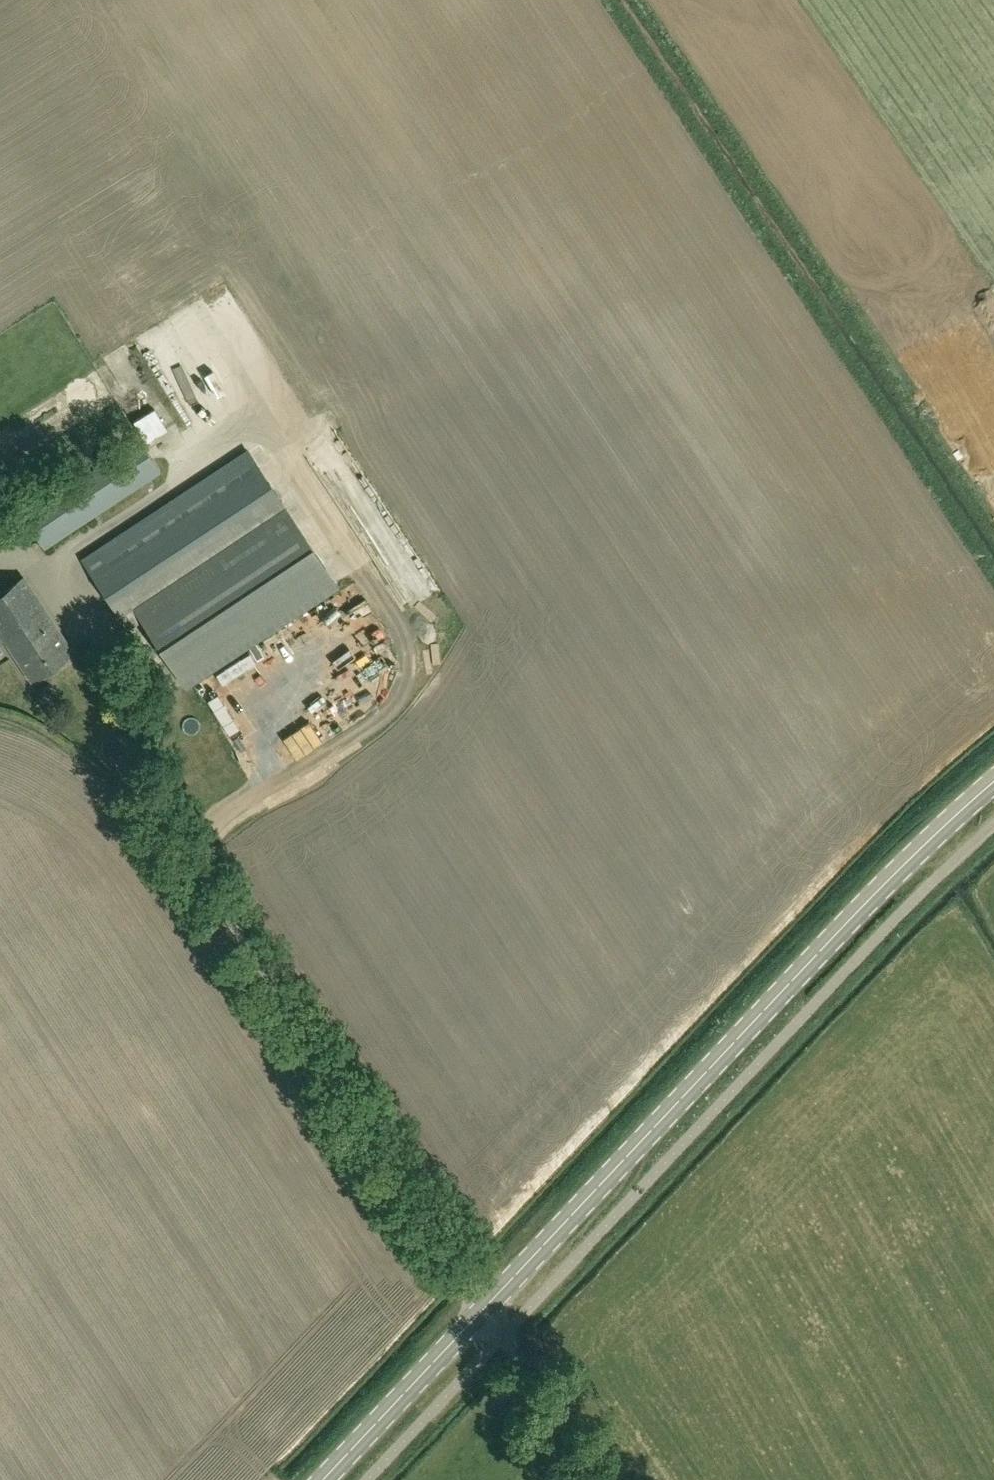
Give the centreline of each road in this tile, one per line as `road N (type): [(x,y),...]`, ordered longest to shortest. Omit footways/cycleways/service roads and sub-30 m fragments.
road 1 (unclassified): [(487,1307),(144,785),(130,706),(51,580)]
road 2 (secondary): [(487,1307),(807,963),(993,783)]
road 3 (secondary): [(324,1479),(487,1307)]

